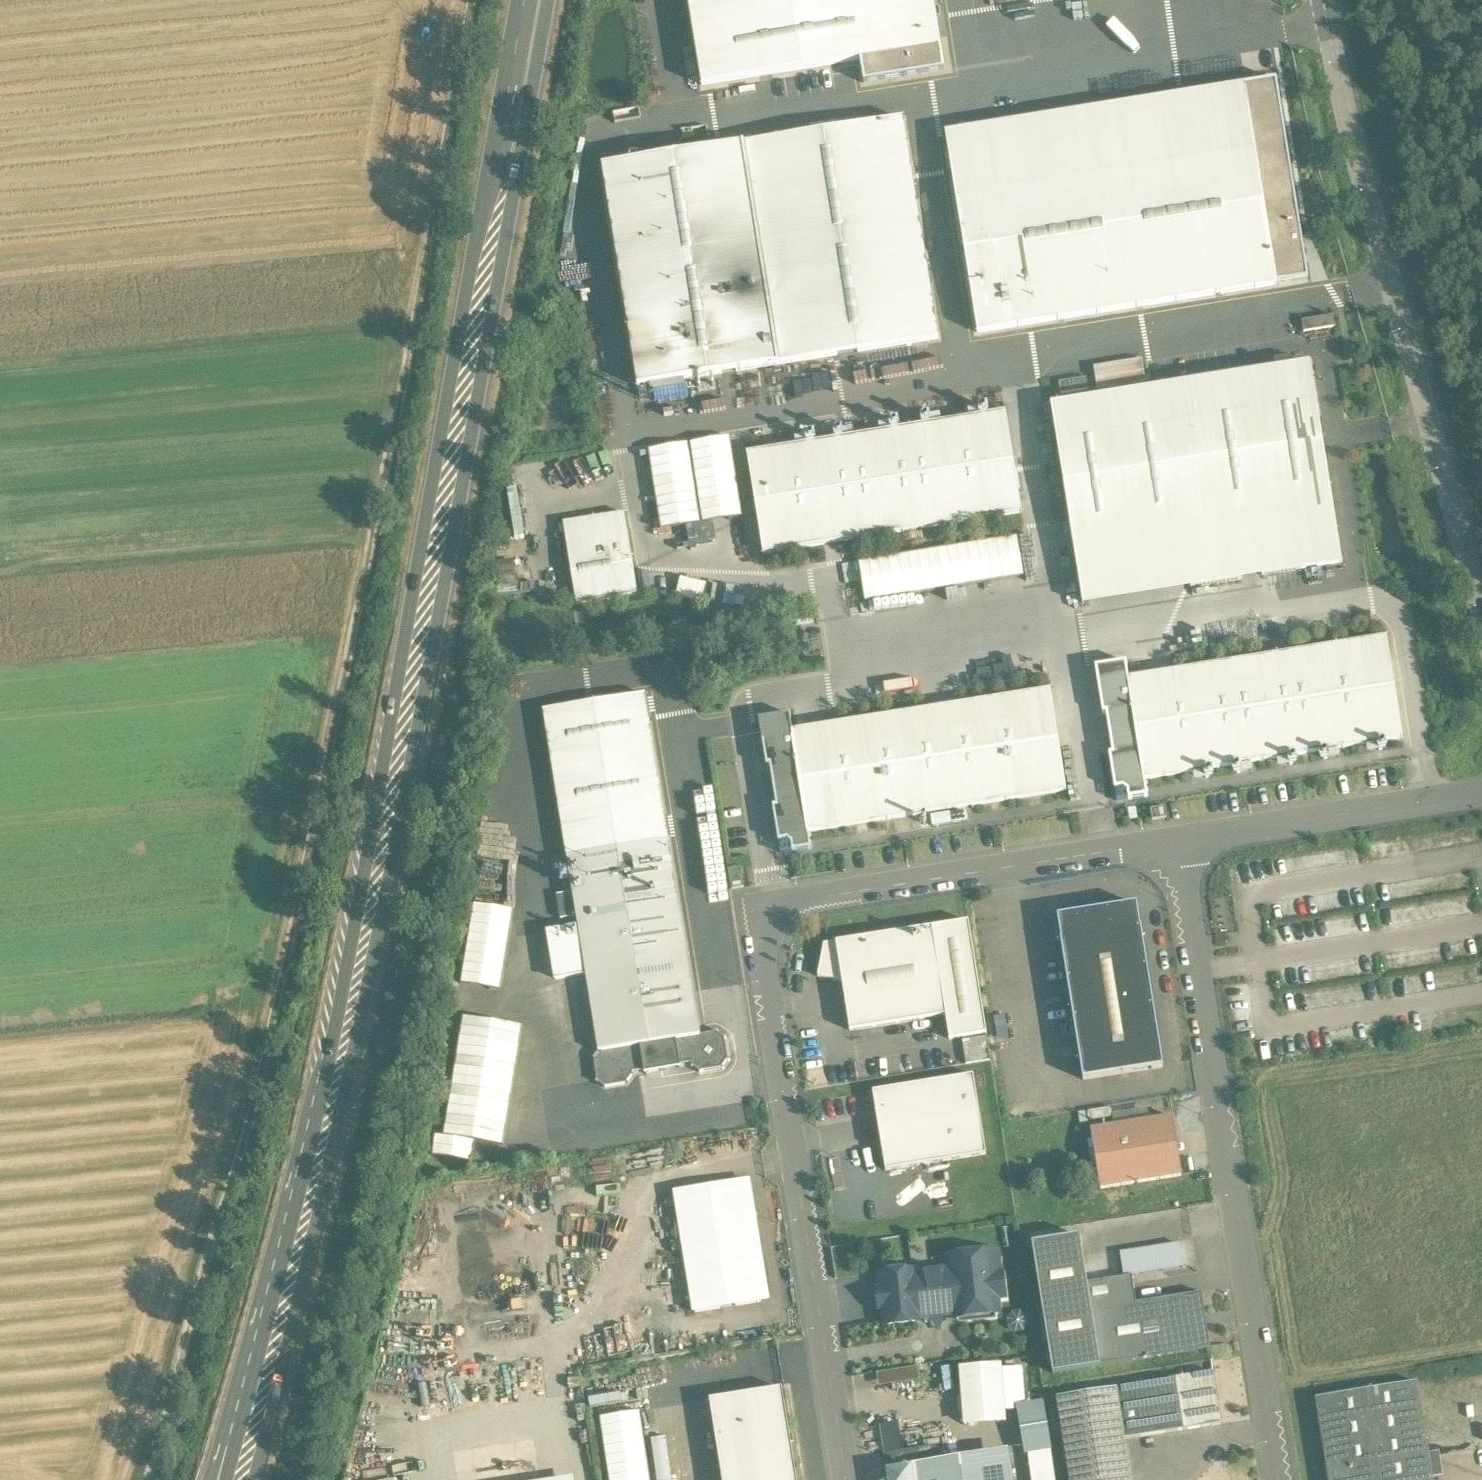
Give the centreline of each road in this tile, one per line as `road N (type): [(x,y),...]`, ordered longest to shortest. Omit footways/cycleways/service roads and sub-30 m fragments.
road 1 (trunk): [(537,0),(339,1036),(235,1479)]
road 2 (track): [(474,0),(233,1173),(153,1471)]
road 3 (unclassified): [(1182,840),(775,905),(767,913),(760,929),(847,1479)]
road 4 (residential): [(1182,840),(1282,1479)]
road 5 (unclassified): [(1324,0),(1481,617)]
road 6 (unclassified): [(1481,790),(1182,840)]

